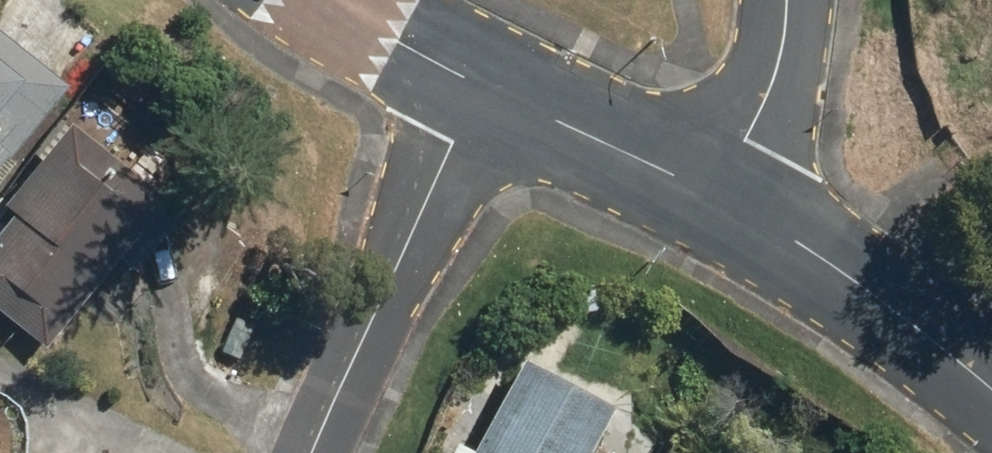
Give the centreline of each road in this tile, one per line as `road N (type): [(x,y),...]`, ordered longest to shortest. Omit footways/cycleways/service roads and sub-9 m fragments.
road 1 (residential): [(479,70),(306,452)]
road 2 (tertiary): [(714,194),(926,328),(991,390)]
road 3 (tertiary): [(479,70),(714,194)]
road 4 (residential): [(787,0),(785,42),(714,194)]
road 5 (tertiary): [(350,0),(479,70)]

